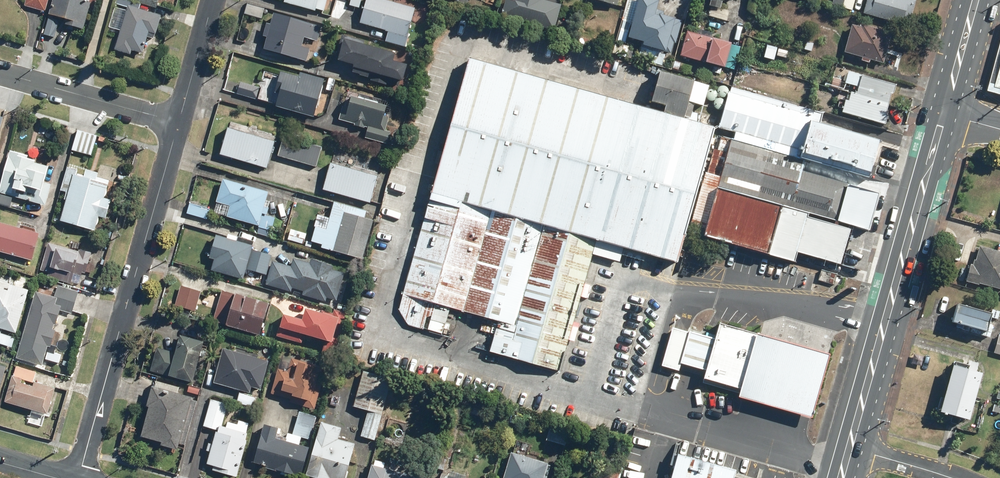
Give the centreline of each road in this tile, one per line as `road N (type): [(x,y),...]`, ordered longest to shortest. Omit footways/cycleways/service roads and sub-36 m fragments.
road 1 (residential): [(78,477),(179,123)]
road 2 (primary): [(944,114),(850,448)]
road 3 (residential): [(179,123),(0,72)]
road 4 (residential): [(179,123),(213,0)]

